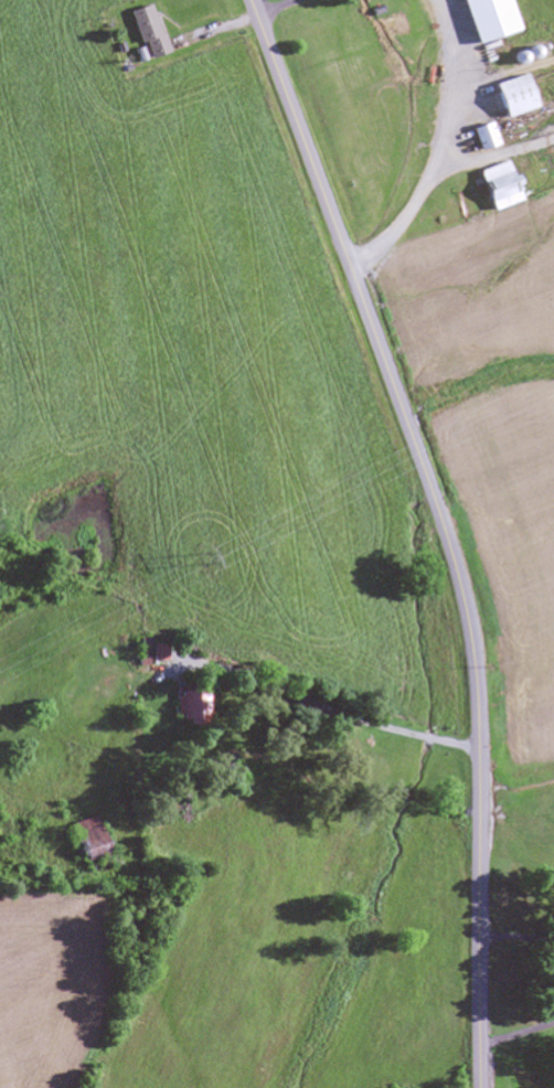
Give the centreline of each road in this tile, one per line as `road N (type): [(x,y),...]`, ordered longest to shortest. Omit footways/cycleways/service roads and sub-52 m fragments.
road 1 (tertiary): [(479,1087),(479,734),(460,585),(251,0)]
road 2 (residential): [(432,494),(222,660)]

